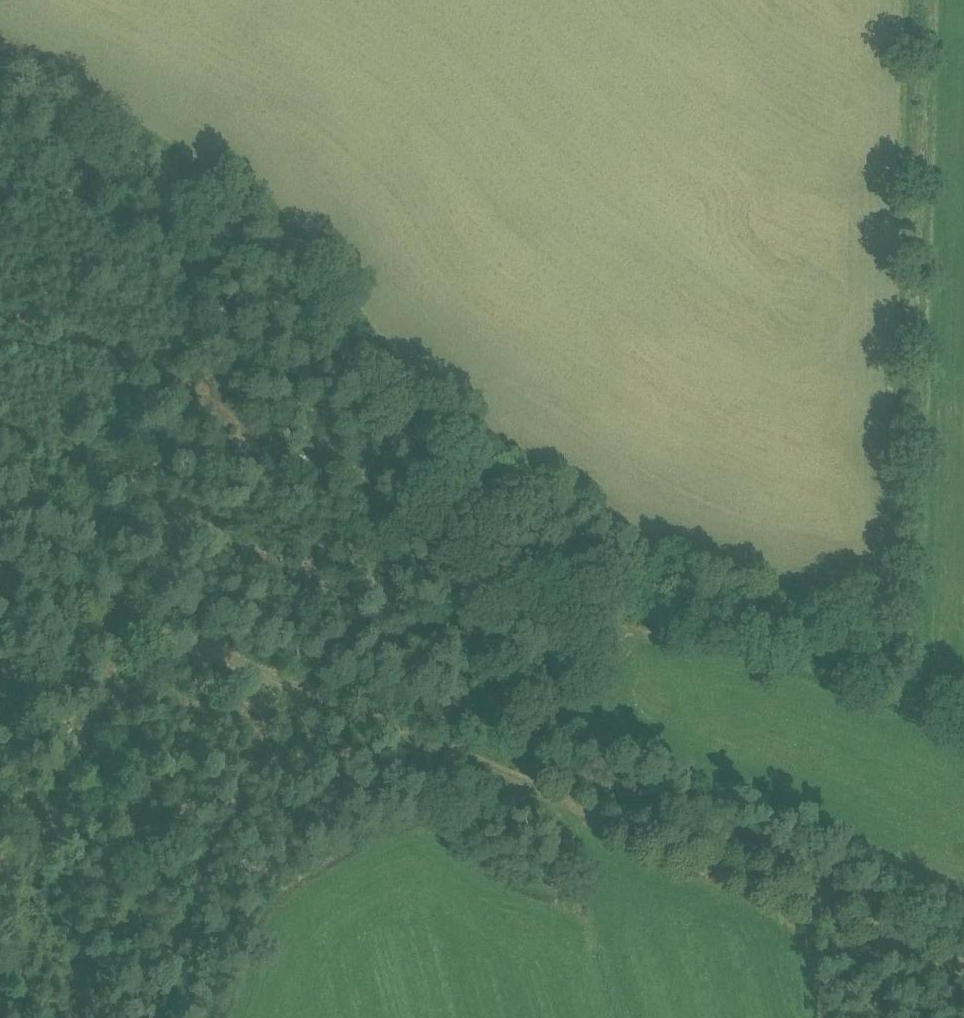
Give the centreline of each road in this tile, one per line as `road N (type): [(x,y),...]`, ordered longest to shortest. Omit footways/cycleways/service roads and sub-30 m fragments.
road 1 (track): [(963,973),(176,639),(148,639),(121,644),(0,978)]
road 2 (track): [(0,163),(73,192),(156,242),(214,297),(327,490),(357,575),(412,686),(423,744)]

